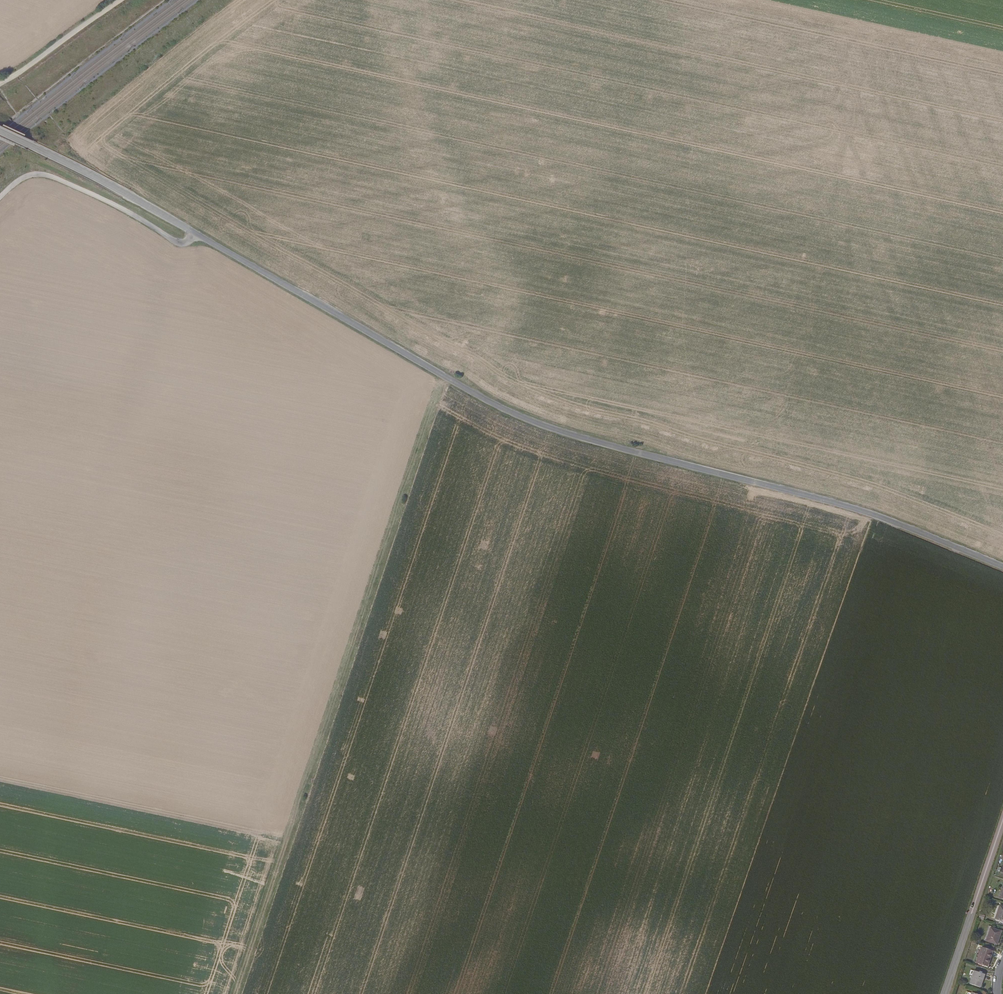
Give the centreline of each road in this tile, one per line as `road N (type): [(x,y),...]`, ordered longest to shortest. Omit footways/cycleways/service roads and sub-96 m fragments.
road 1 (unclassified): [(0,131),(515,415),(874,515),(1002,567)]
road 2 (track): [(198,234),(181,243),(44,174),(21,179),(0,198)]
road 3 (tertiary): [(1002,821),(944,993)]
road 4 (track): [(120,0),(0,84)]

